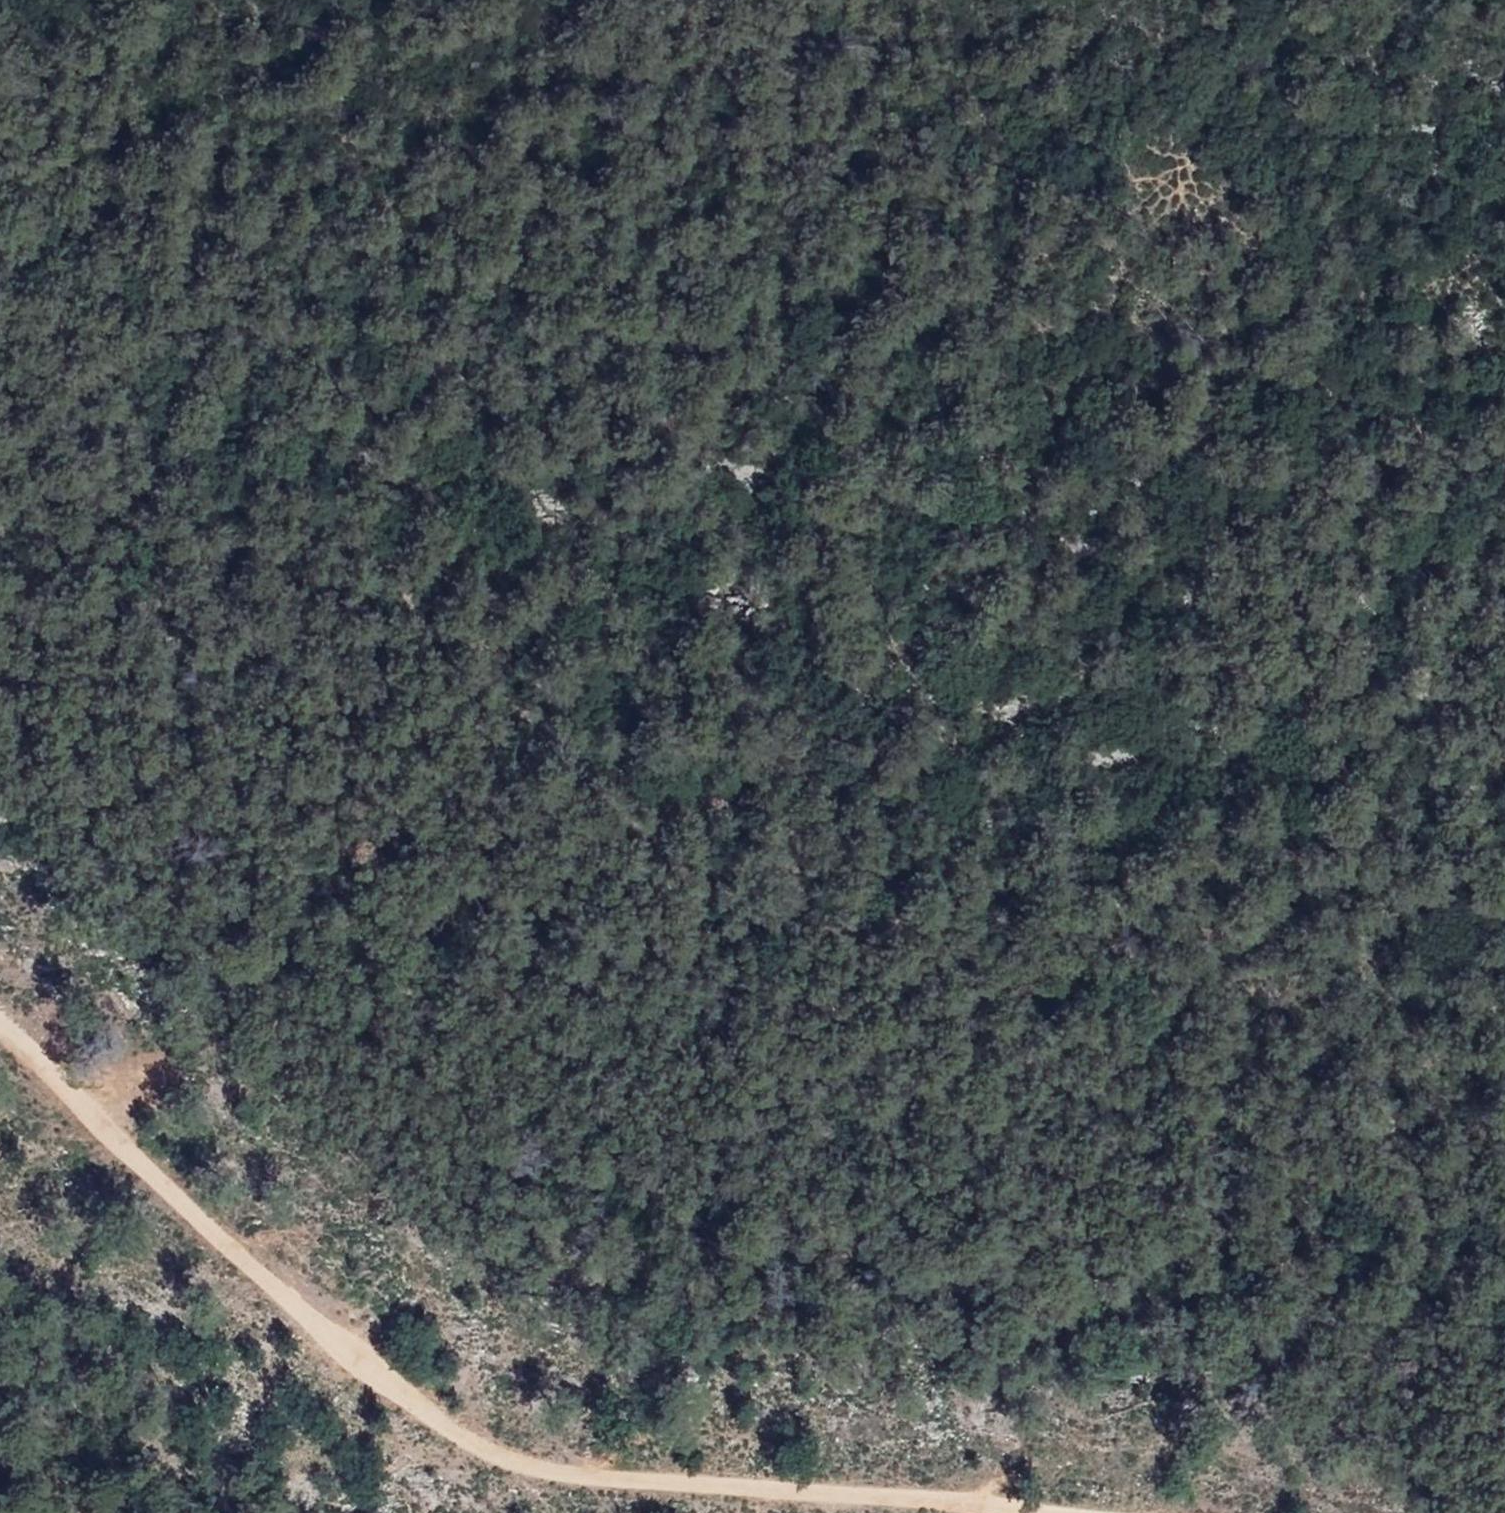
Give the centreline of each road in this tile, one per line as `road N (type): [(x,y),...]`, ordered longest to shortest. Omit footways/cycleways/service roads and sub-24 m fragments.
road 1 (track): [(952,1512),(527,1482),(389,1401),(255,1261),(0,1036)]

